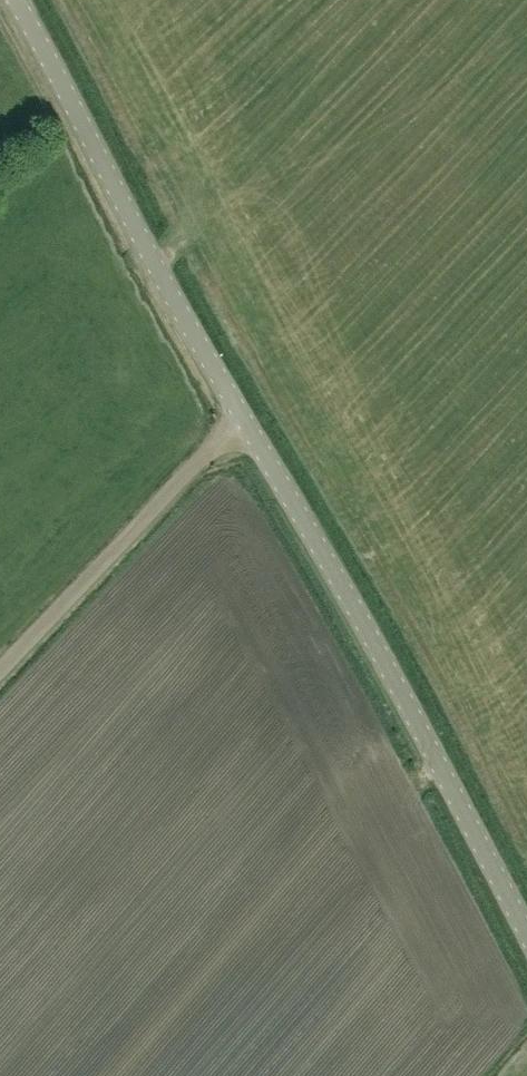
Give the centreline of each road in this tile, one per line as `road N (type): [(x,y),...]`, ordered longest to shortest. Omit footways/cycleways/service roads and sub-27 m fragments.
road 1 (tertiary): [(526,937),(13,0)]

